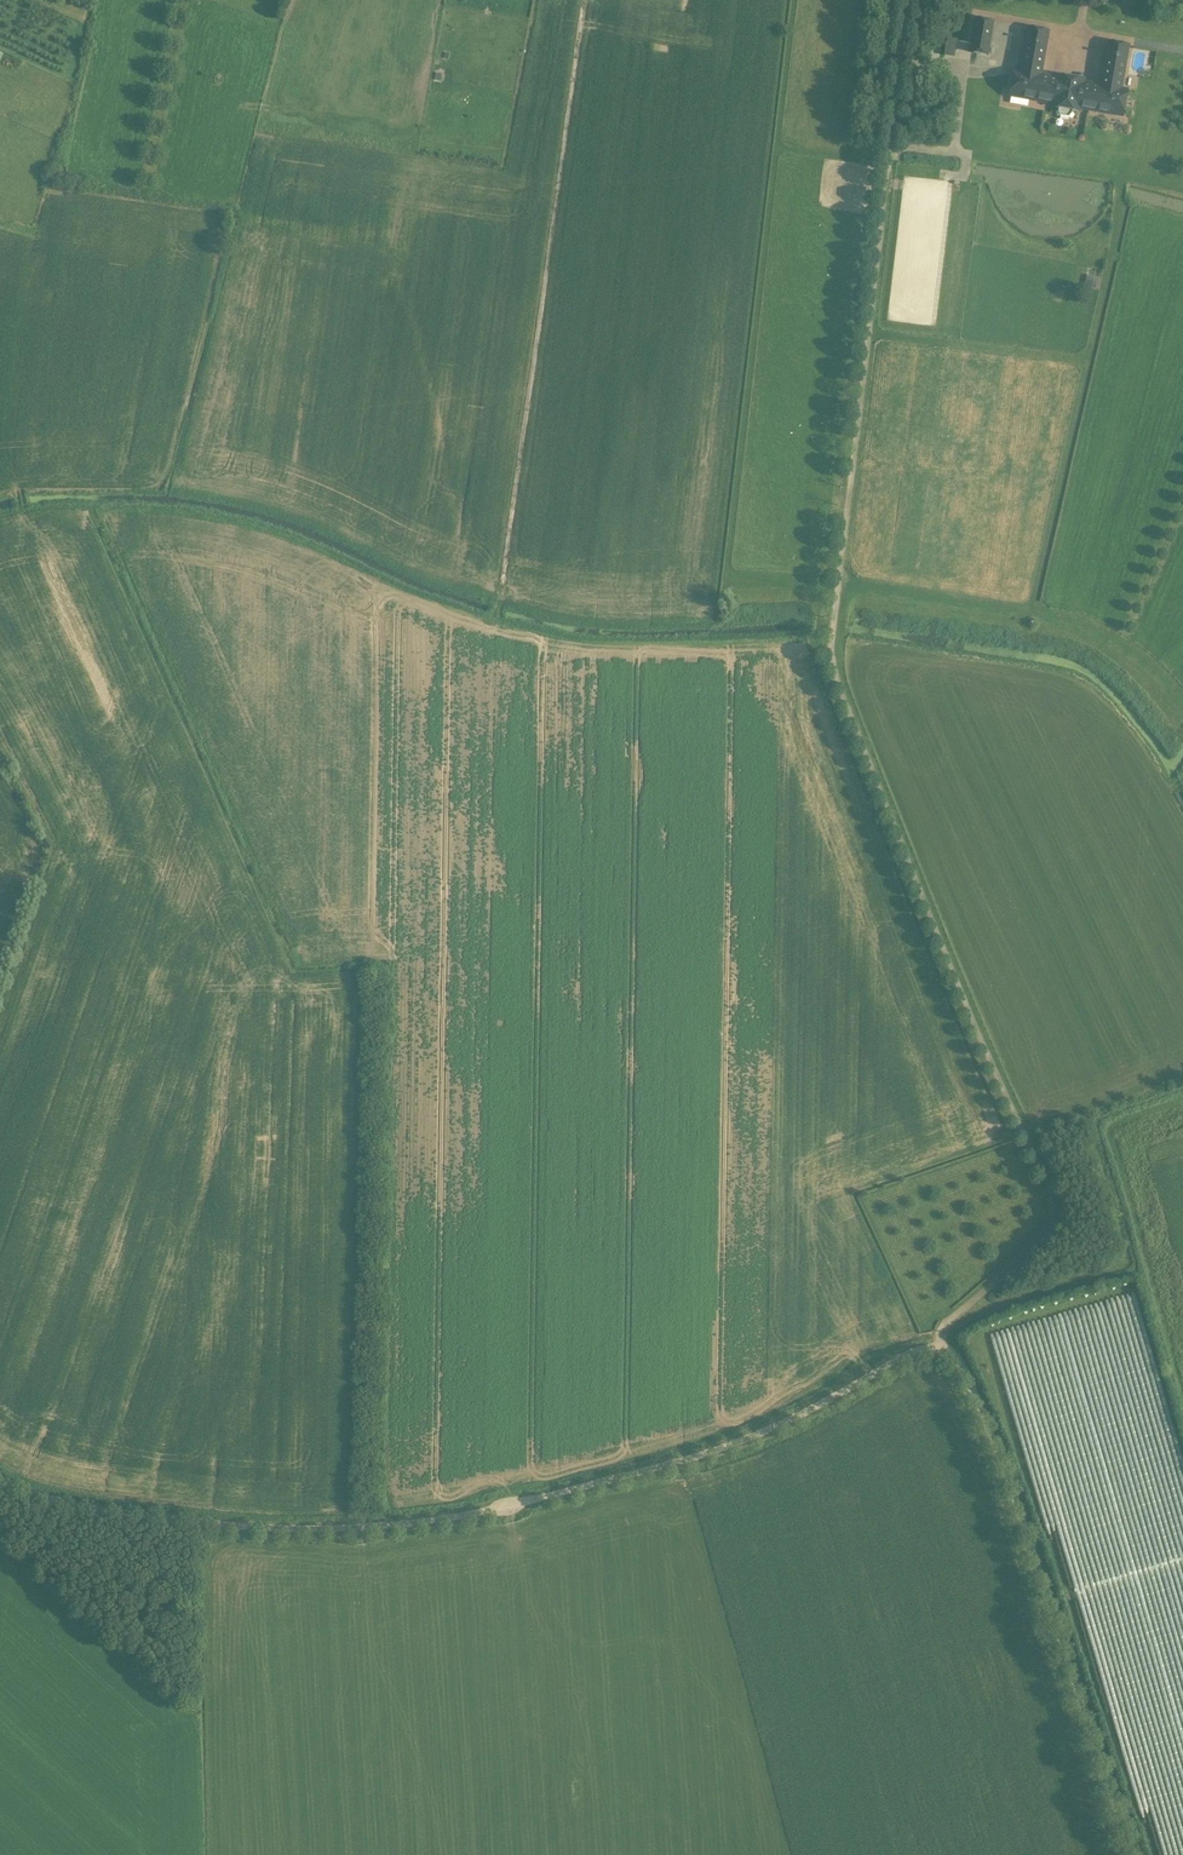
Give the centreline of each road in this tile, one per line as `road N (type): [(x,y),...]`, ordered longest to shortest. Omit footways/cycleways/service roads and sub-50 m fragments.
road 1 (unclassified): [(1133,1854),(1004,1468),(972,1390),(952,1356),(937,1349),(919,1349),(731,1444),(427,1521),(224,1525),(60,1503),(0,1481)]
road 2 (track): [(937,1349),(947,1318),(1038,1242),(1052,1211),(1042,1164),(831,662),(908,0)]

